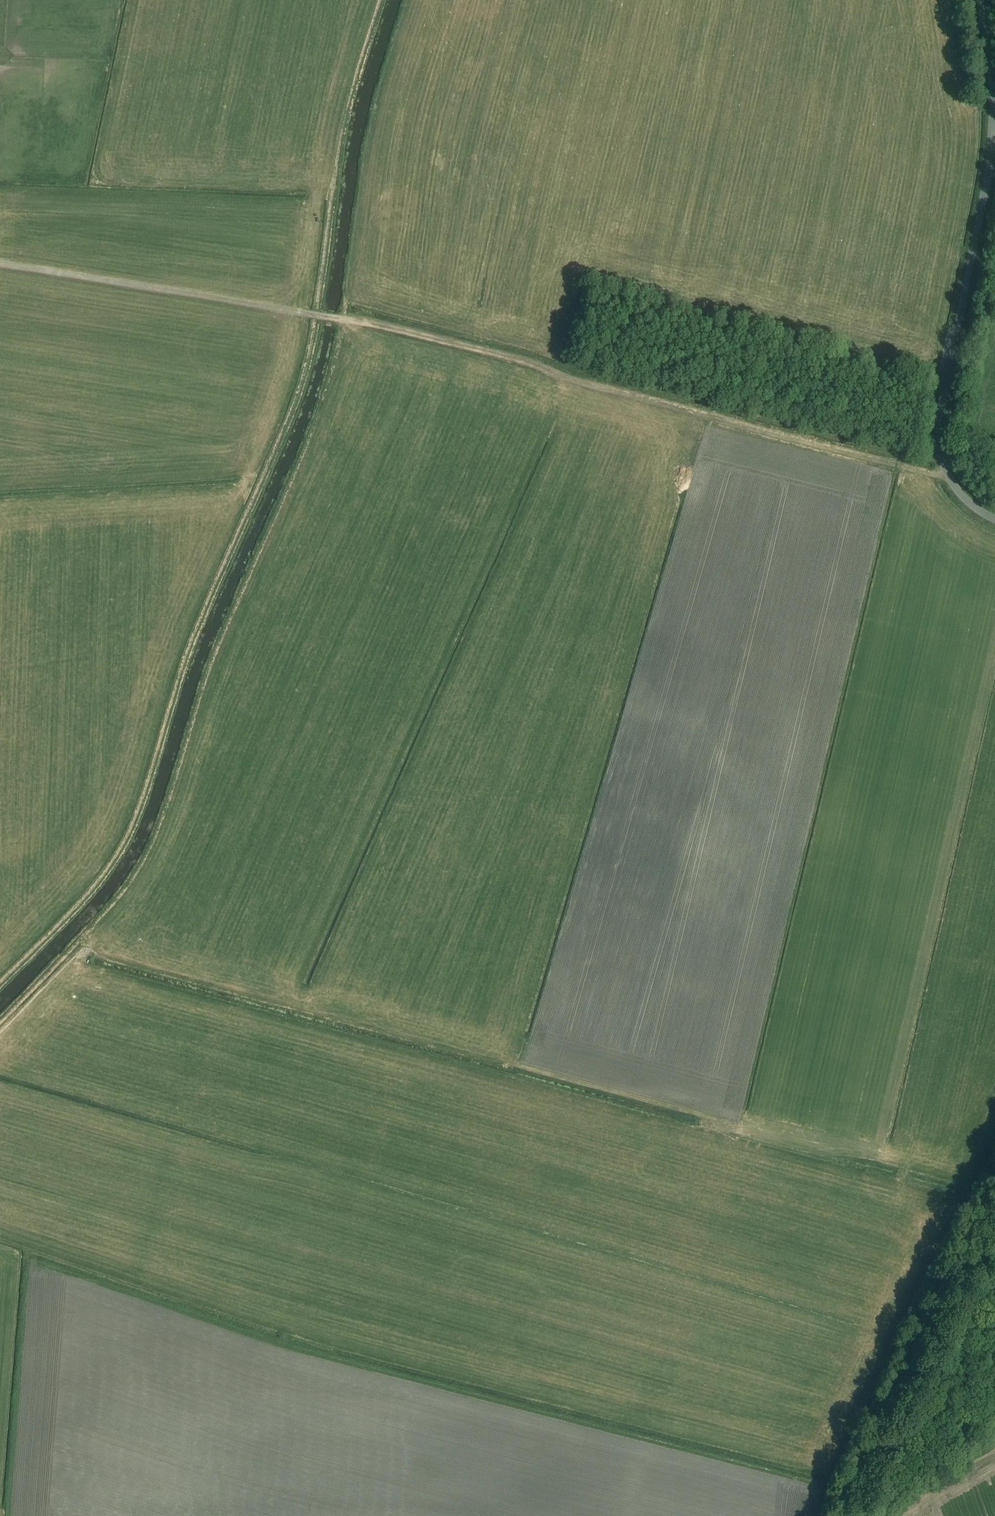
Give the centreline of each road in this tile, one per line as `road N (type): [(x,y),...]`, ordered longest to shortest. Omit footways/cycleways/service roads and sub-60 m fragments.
road 1 (track): [(0,982),(77,908),(139,816),(205,615),(307,381),(343,143),(382,0)]
road 2 (unclassified): [(994,519),(957,489),(939,437),(990,159),(993,89),(979,0)]
road 3 (unclassified): [(859,1515),(994,1222)]

